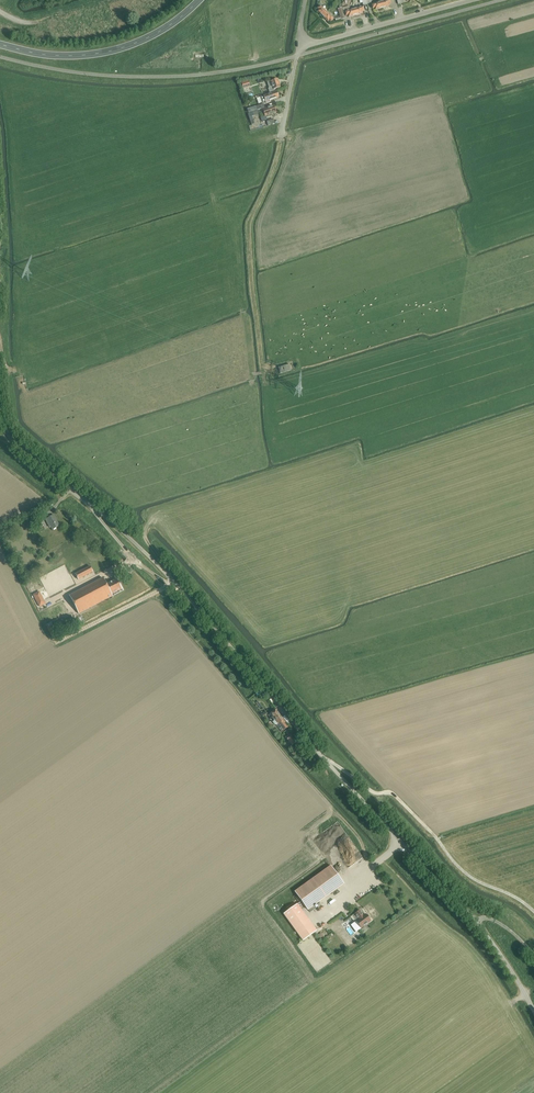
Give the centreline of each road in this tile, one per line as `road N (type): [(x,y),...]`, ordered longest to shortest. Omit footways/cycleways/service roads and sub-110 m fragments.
road 1 (unclassified): [(322,756),(195,604),(135,542),(16,444),(0,414)]
road 2 (unclassified): [(533,1011),(476,922),(322,756)]
road 3 (track): [(533,912),(469,876),(392,792),(378,793)]
road 4 (unclassified): [(322,41),(478,0)]
road 5 (track): [(87,503),(132,558),(180,590)]

